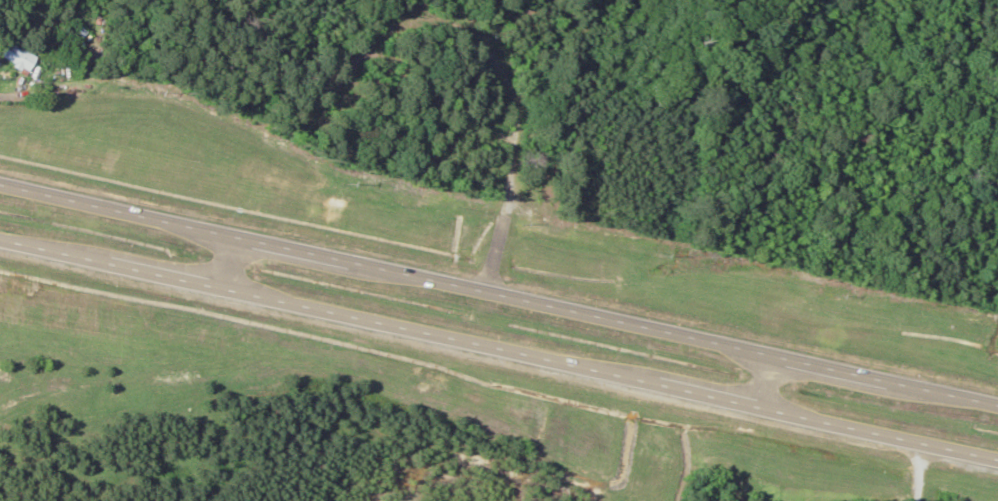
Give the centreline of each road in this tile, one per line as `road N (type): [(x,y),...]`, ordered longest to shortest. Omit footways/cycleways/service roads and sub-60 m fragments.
road 1 (primary): [(0,240),(997,460)]
road 2 (primary): [(997,406),(0,186)]
road 3 (residential): [(478,291),(505,167),(521,0)]

